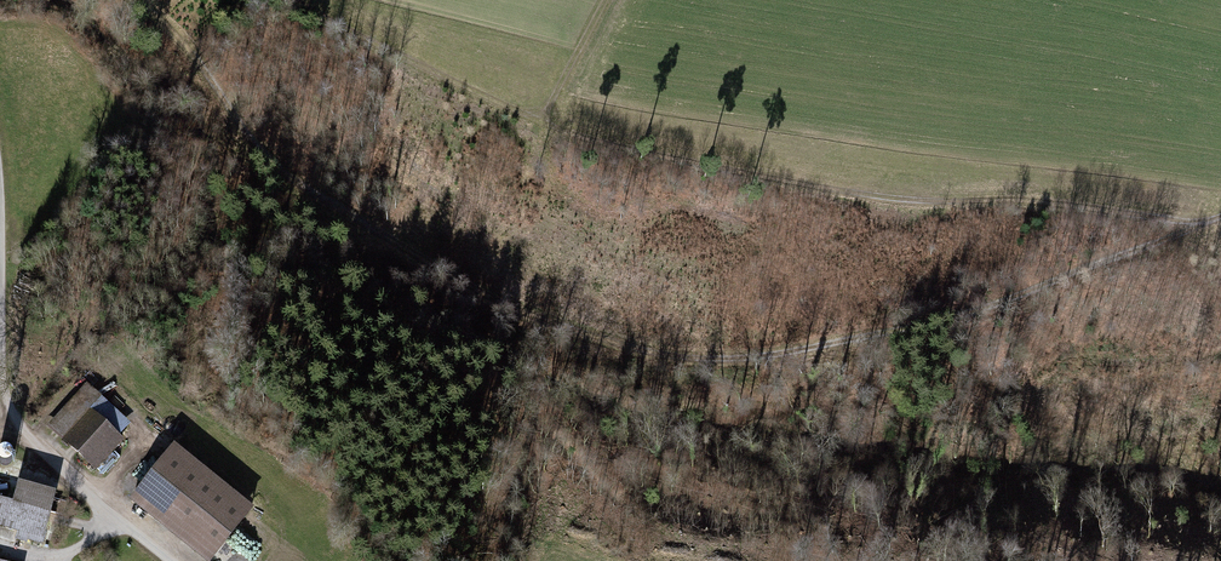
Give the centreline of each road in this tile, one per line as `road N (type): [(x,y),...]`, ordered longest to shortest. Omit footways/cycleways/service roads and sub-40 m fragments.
road 1 (track): [(1220,215),(964,314),(728,359),(655,353),(495,301),(315,216),(275,176),(166,23),(138,0)]
road 2 (track): [(1204,225),(1060,203),(777,182),(598,144),(285,0)]
road 3 (track): [(605,0),(540,121)]

